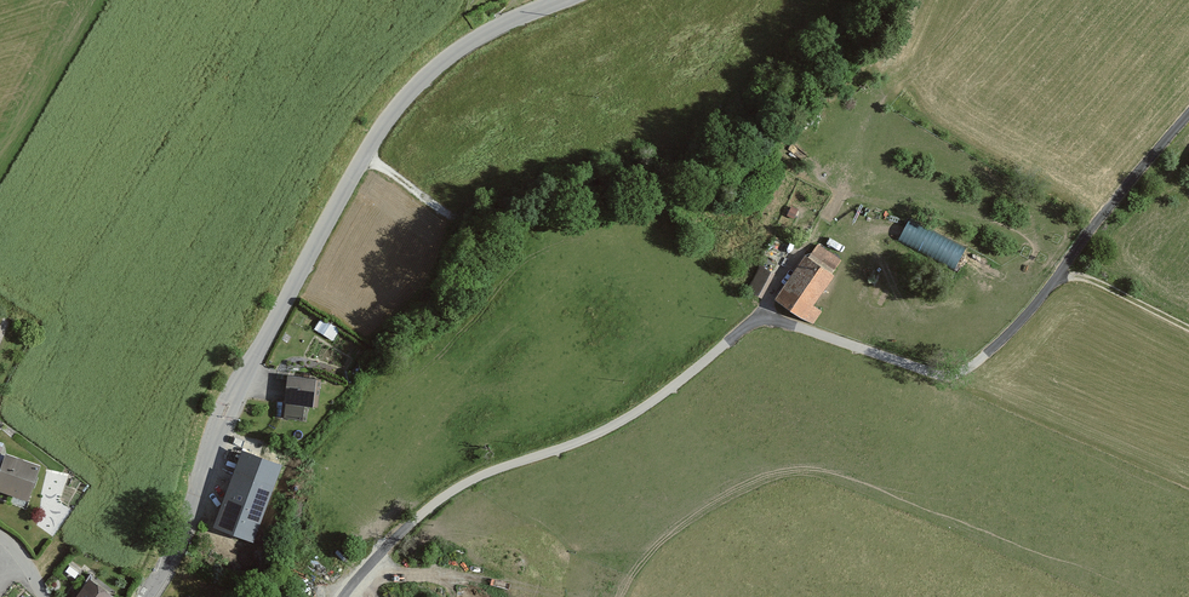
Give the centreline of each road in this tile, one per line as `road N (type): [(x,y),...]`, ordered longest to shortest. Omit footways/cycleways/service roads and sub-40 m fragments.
road 1 (tertiary): [(561,0),(489,30),(433,68),(381,128),(325,217),(226,411),(199,498),(148,596)]
road 2 (unclassified): [(350,596),(404,530),(443,496),(629,418),(762,322),(958,375)]
road 3 (track): [(958,375),(1058,273),(1188,118)]

